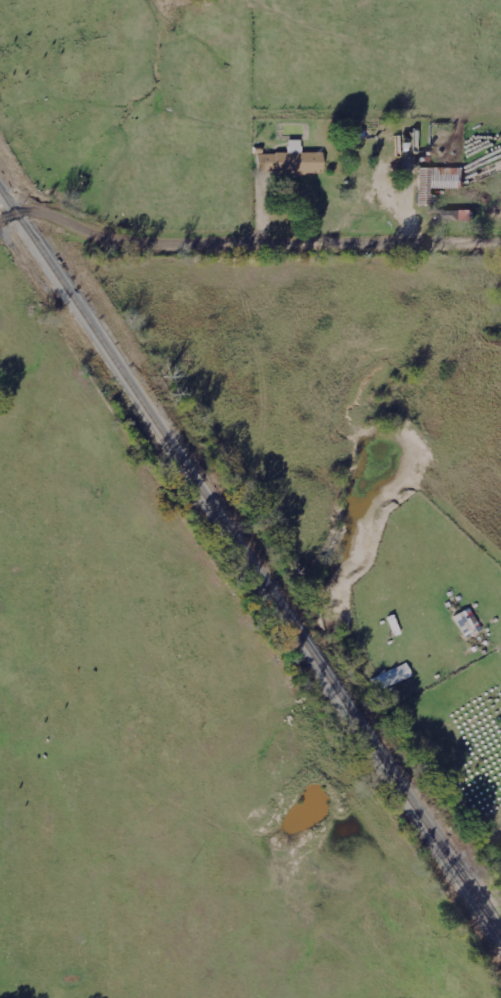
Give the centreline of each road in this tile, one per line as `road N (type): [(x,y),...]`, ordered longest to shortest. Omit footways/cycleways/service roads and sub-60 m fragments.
road 1 (residential): [(500,246),(172,246),(113,239),(43,213),(0,223)]

